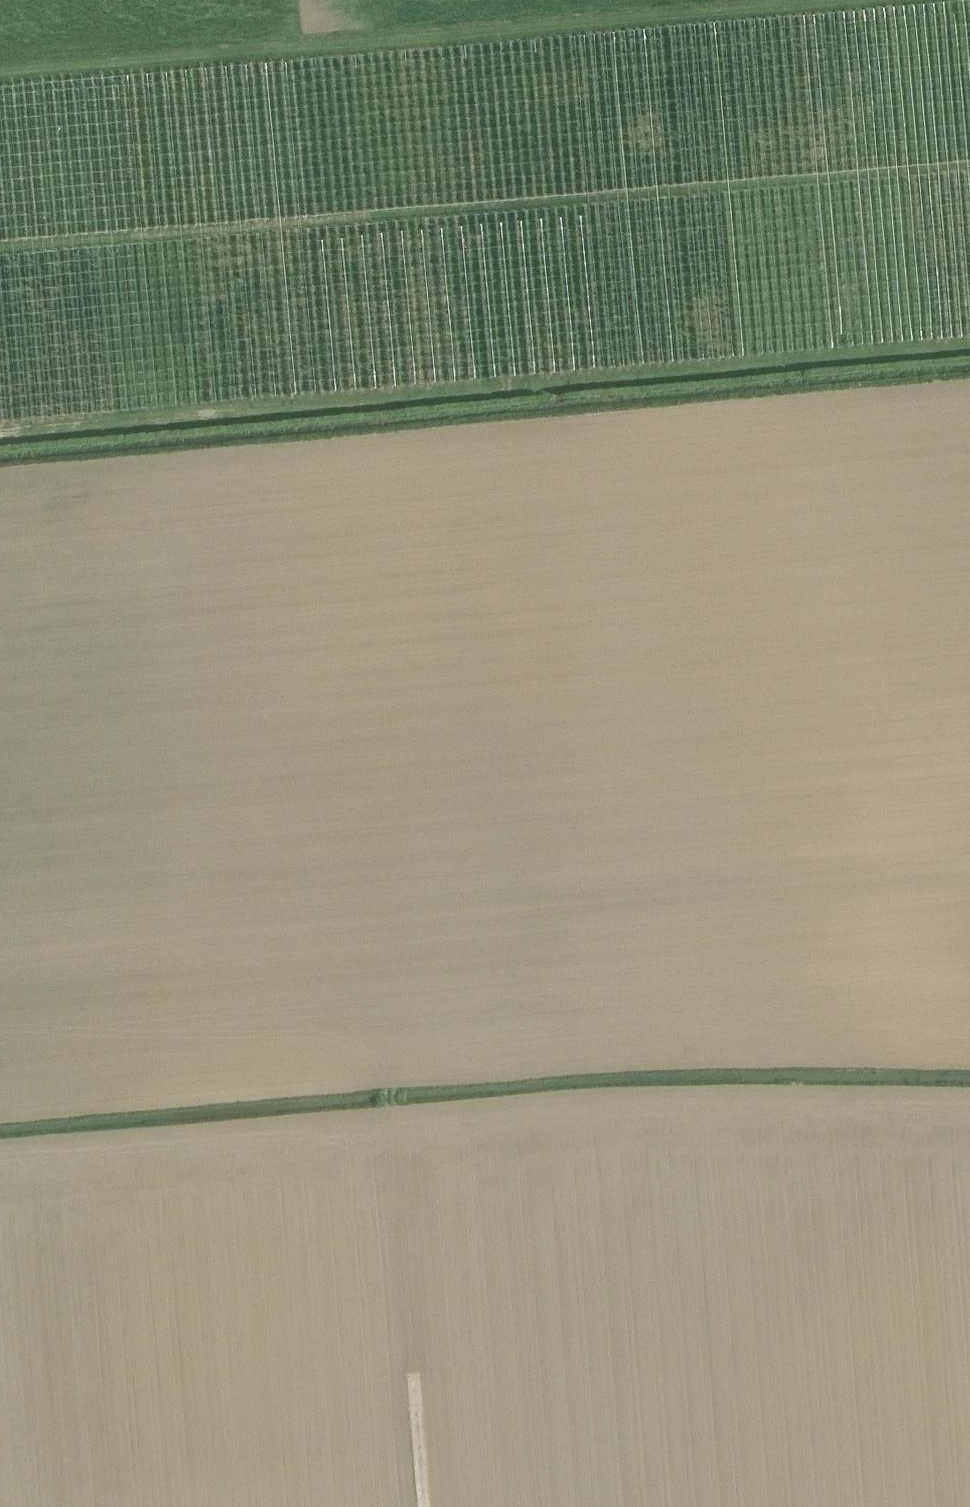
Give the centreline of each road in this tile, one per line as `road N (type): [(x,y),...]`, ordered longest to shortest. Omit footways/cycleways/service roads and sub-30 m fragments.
road 1 (track): [(423,1506),(413,1377)]

